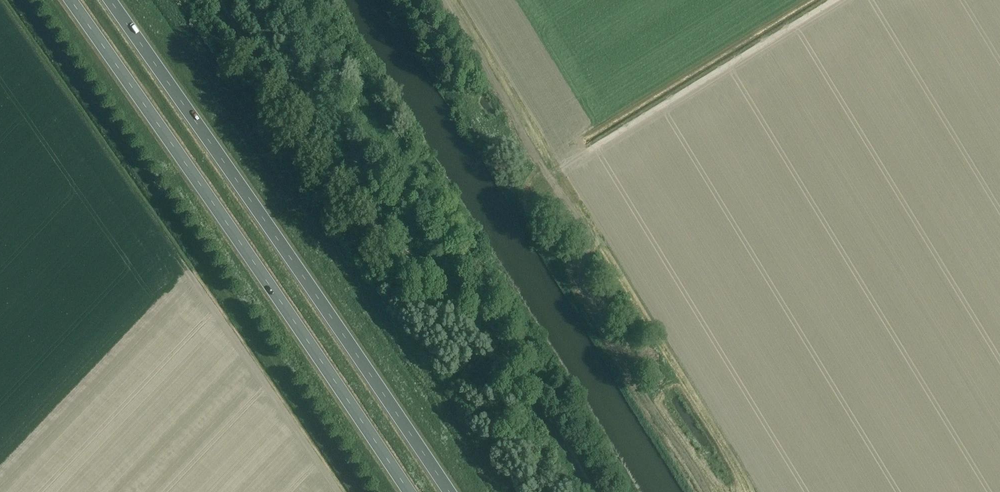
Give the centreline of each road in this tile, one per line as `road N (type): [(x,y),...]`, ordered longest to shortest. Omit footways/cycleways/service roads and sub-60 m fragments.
road 1 (trunk): [(455,491),(108,0)]
road 2 (trunk): [(70,0),(408,491)]

